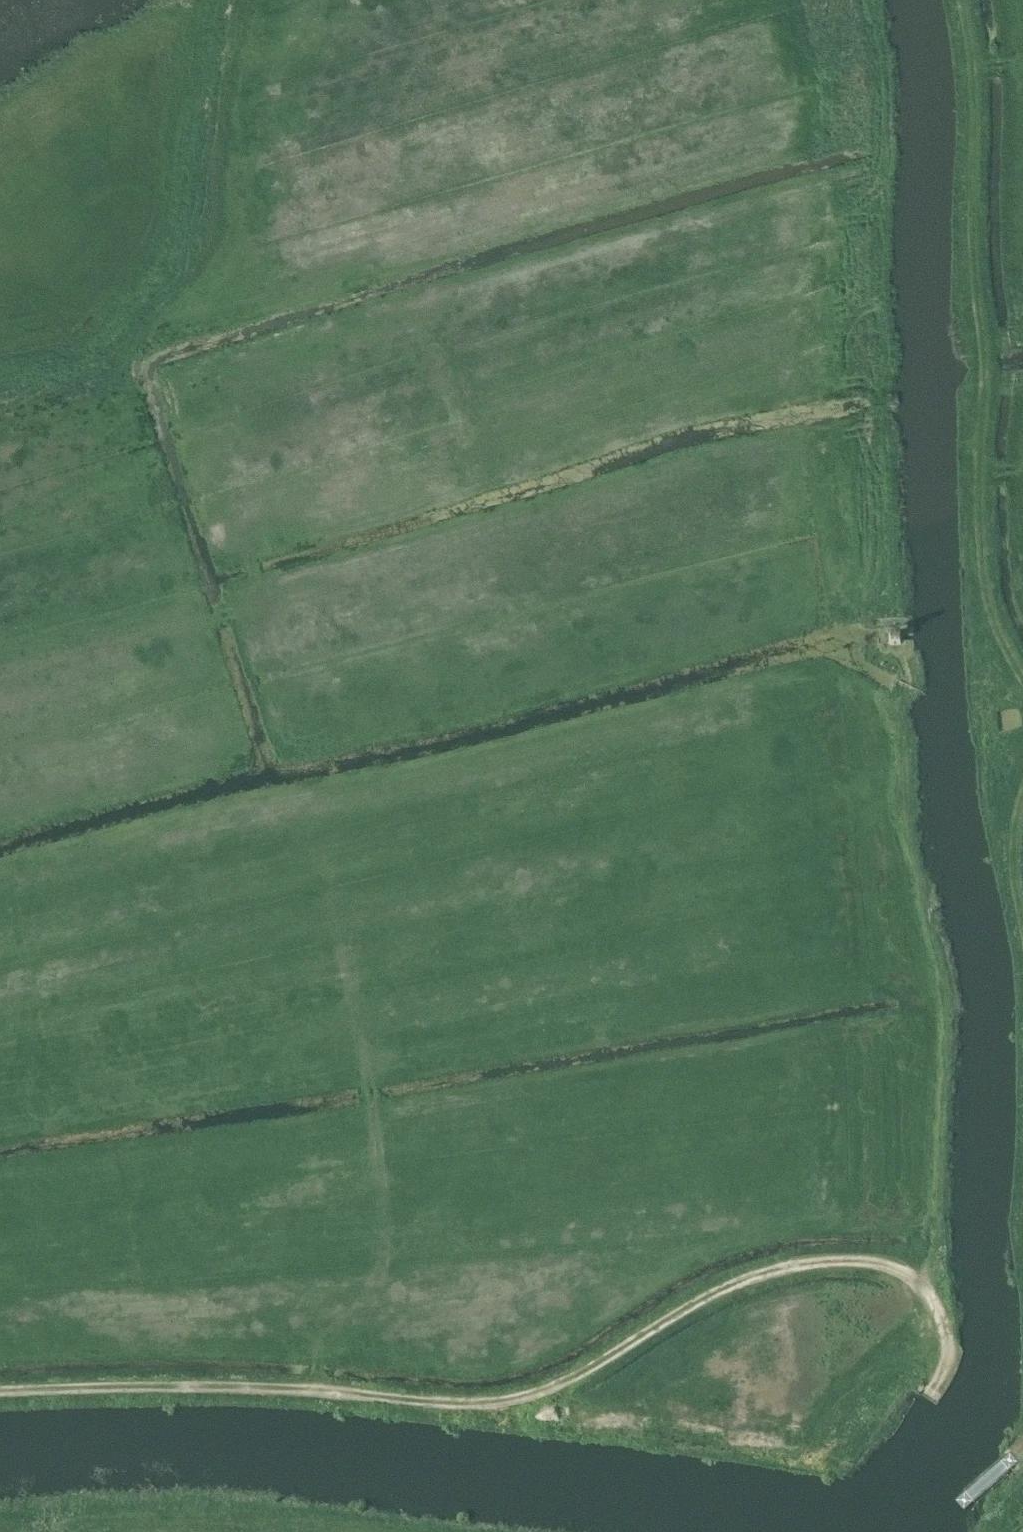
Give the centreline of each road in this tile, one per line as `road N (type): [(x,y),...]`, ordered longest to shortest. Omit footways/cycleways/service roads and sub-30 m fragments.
road 1 (track): [(936,1382),(946,1337),(940,1308),(895,1268),(852,1259),(757,1271),(553,1386),(507,1401),(455,1405),(326,1388),(0,1392)]
road 2 (track): [(1022,681),(987,606),(981,571),(977,457),(987,363),(968,247),(973,60),(961,0)]
road 3 (track): [(1022,944),(1009,849),(1022,795)]

